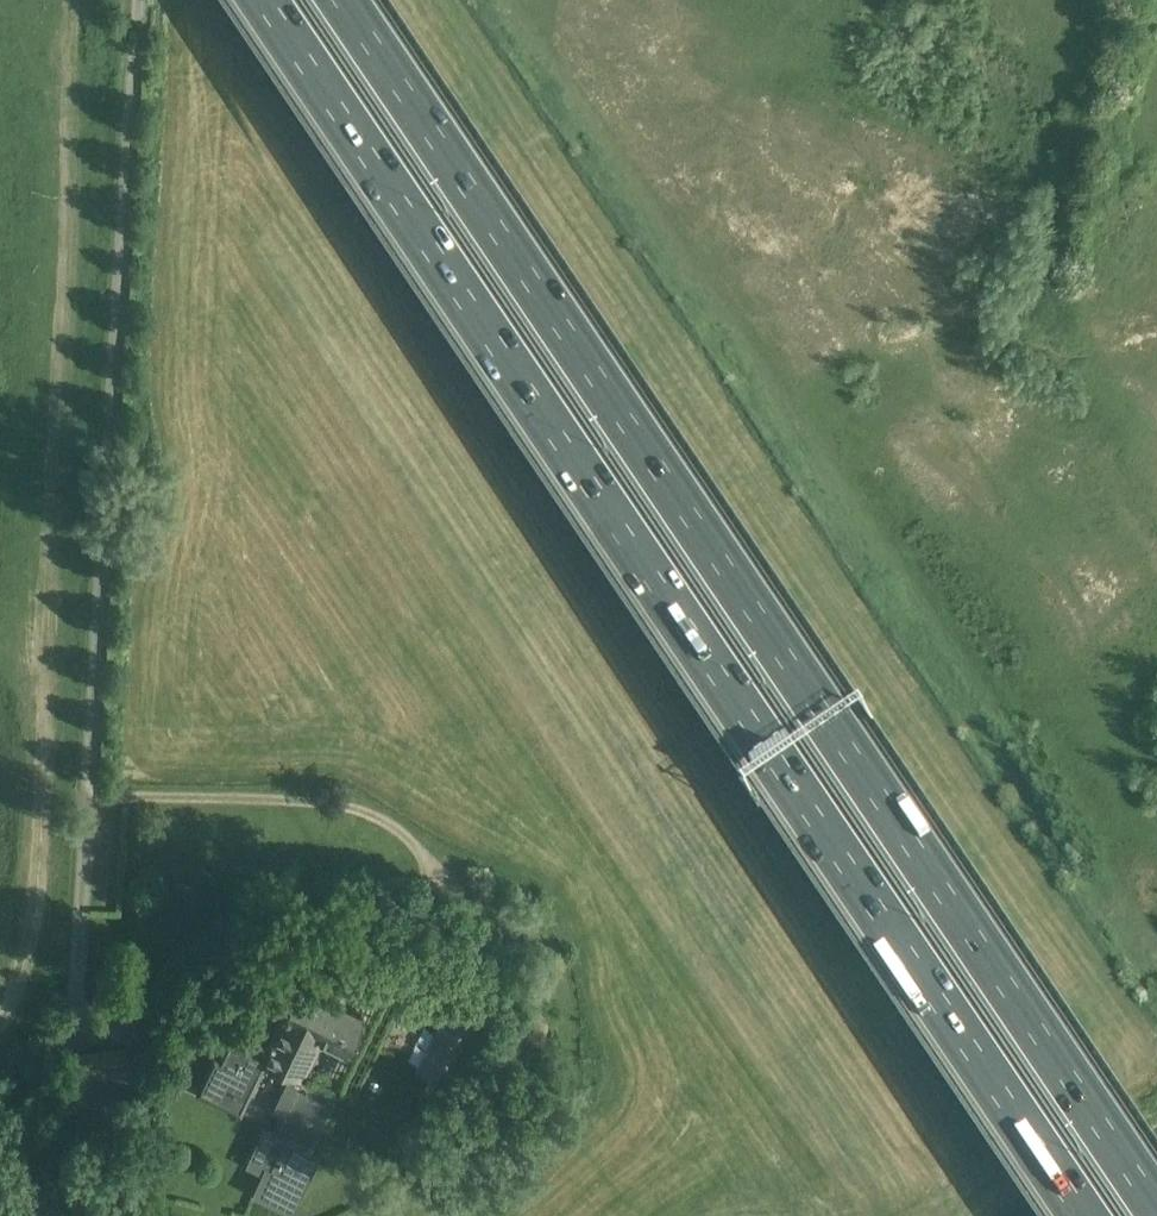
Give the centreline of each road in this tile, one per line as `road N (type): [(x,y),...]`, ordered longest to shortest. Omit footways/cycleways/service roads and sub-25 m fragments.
road 1 (motorway): [(261,0),(1081,1215)]
road 2 (motorway): [(1156,1212),(344,0)]
road 3 (unclassified): [(71,1023),(138,0)]

